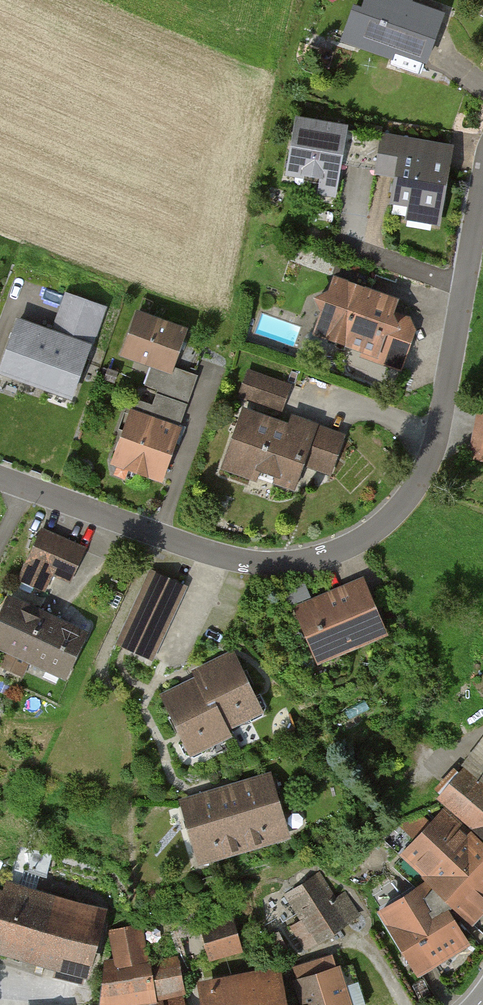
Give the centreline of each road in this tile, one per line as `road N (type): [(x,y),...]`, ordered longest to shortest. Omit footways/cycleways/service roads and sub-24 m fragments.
road 1 (residential): [(482,181),(428,465),(387,529),(317,562),(239,560),(0,476)]

